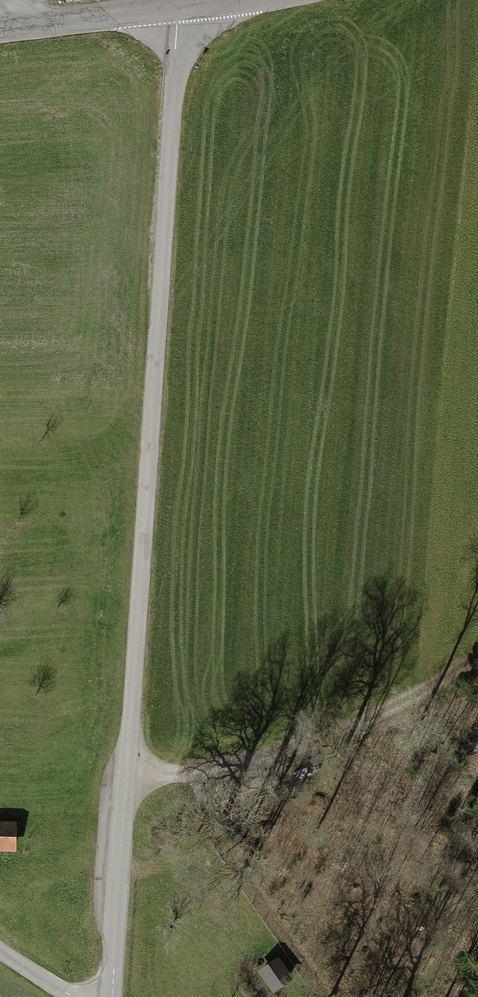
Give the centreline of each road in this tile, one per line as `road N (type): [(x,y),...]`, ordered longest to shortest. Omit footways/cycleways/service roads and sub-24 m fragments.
road 1 (track): [(113,996),(179,7)]
road 2 (track): [(128,774),(191,769),(389,701),(460,665)]
road 3 (tertiary): [(228,0),(0,29)]

